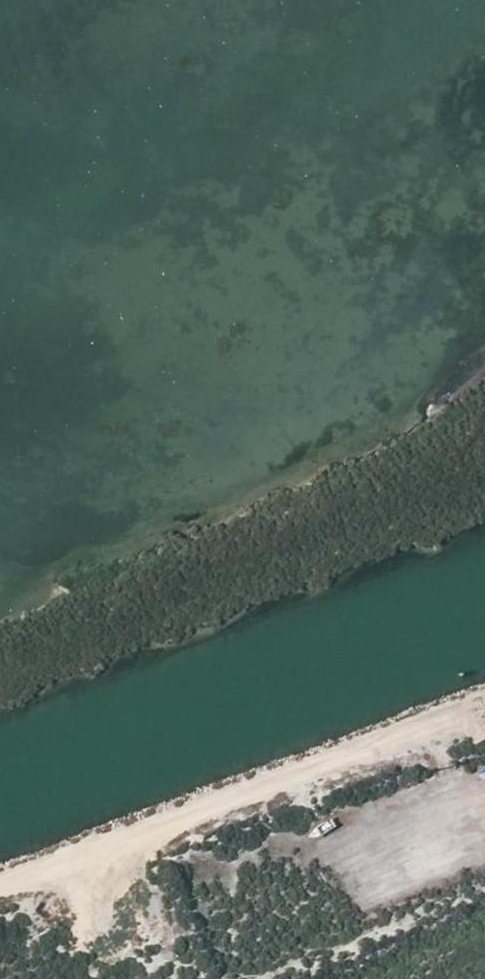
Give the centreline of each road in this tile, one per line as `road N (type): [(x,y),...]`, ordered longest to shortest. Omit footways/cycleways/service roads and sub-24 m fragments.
road 1 (track): [(484,705),(0,885)]

